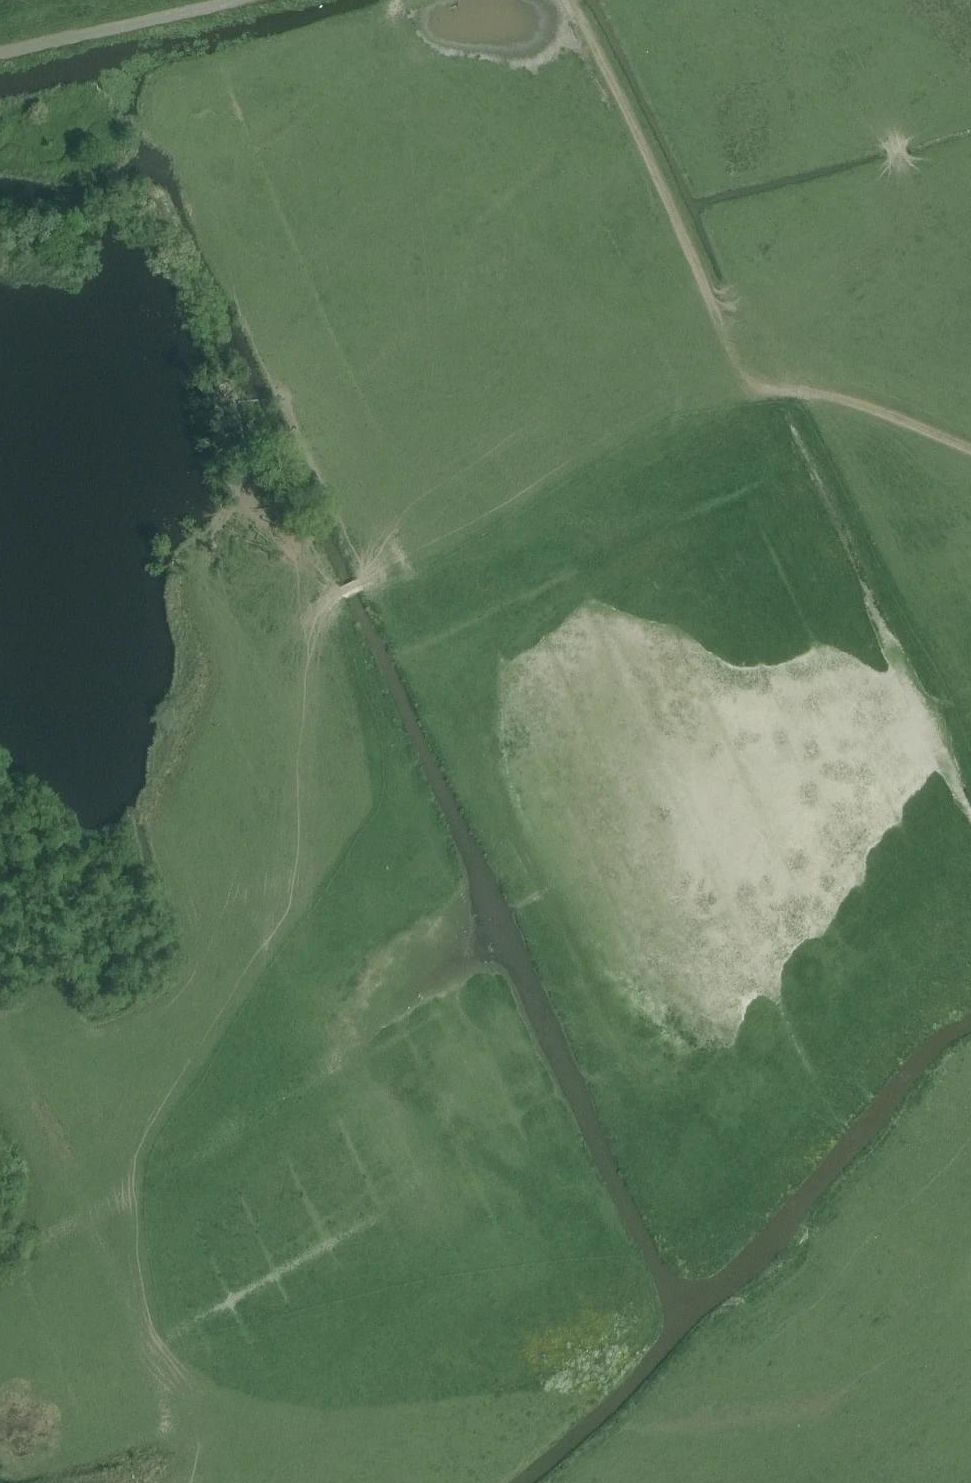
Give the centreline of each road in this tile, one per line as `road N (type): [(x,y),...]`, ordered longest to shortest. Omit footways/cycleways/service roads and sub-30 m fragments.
road 1 (track): [(970,453),(853,403),(750,379),(574,0)]

